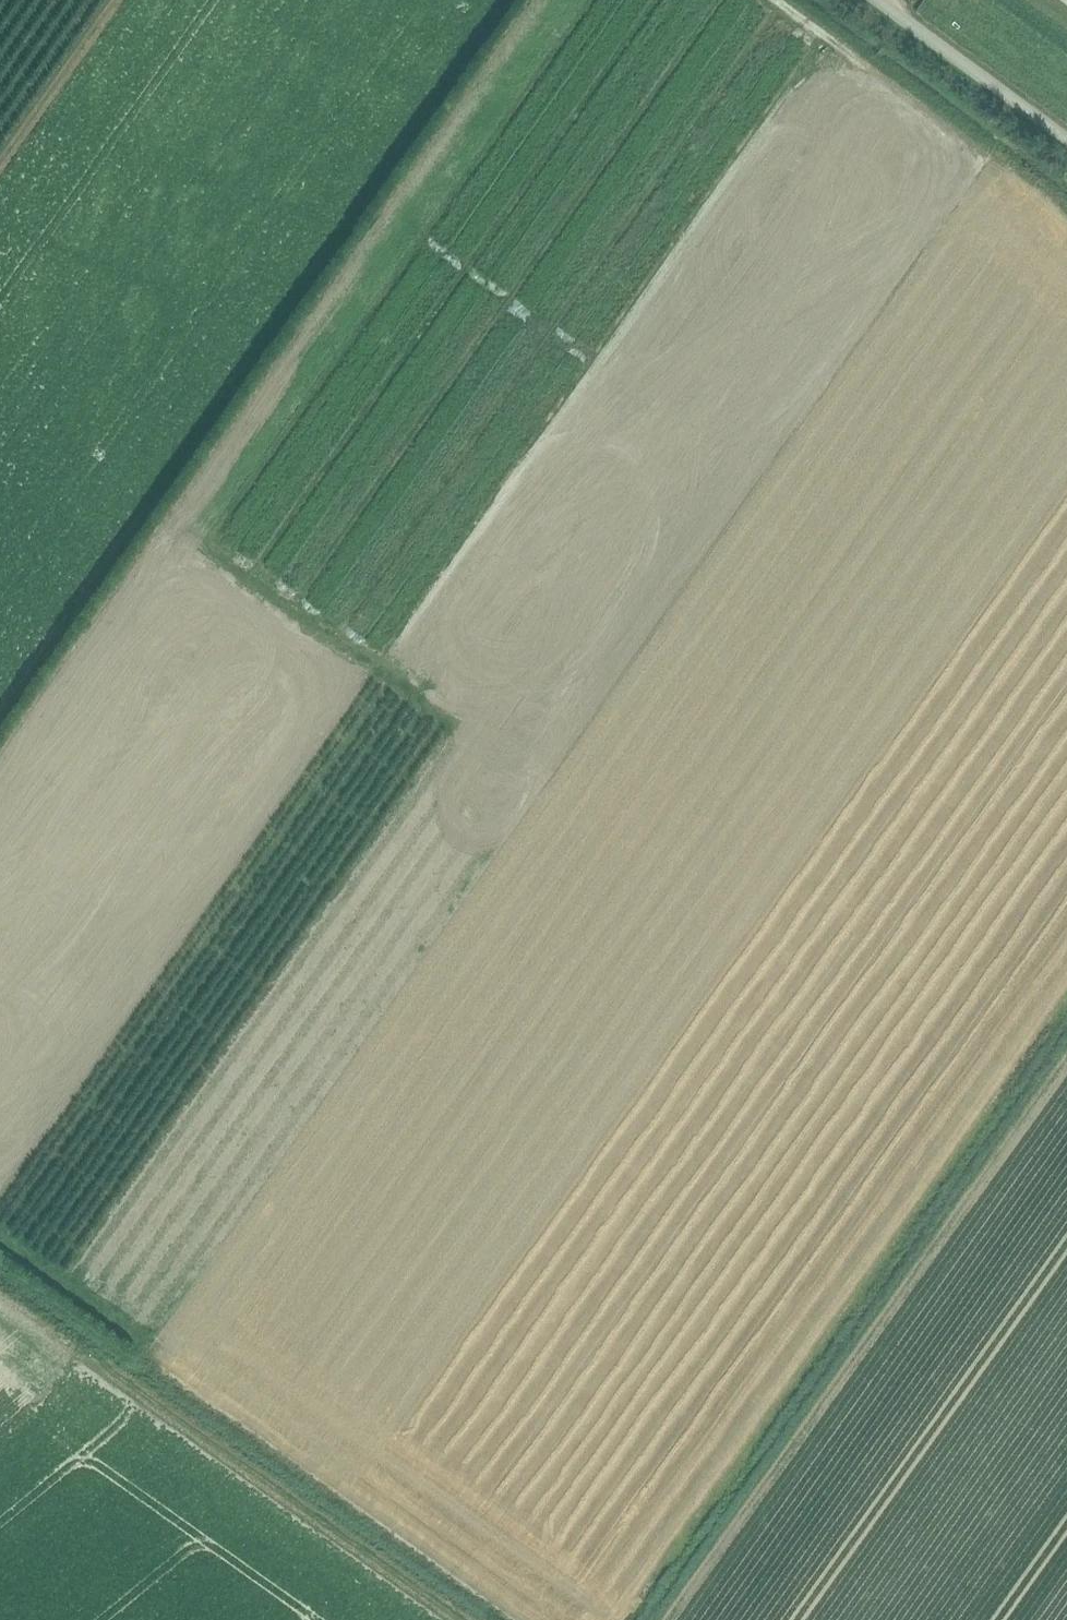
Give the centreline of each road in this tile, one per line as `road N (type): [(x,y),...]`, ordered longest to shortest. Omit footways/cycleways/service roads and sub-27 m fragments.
road 1 (unclassified): [(1066,138),(883,0)]

